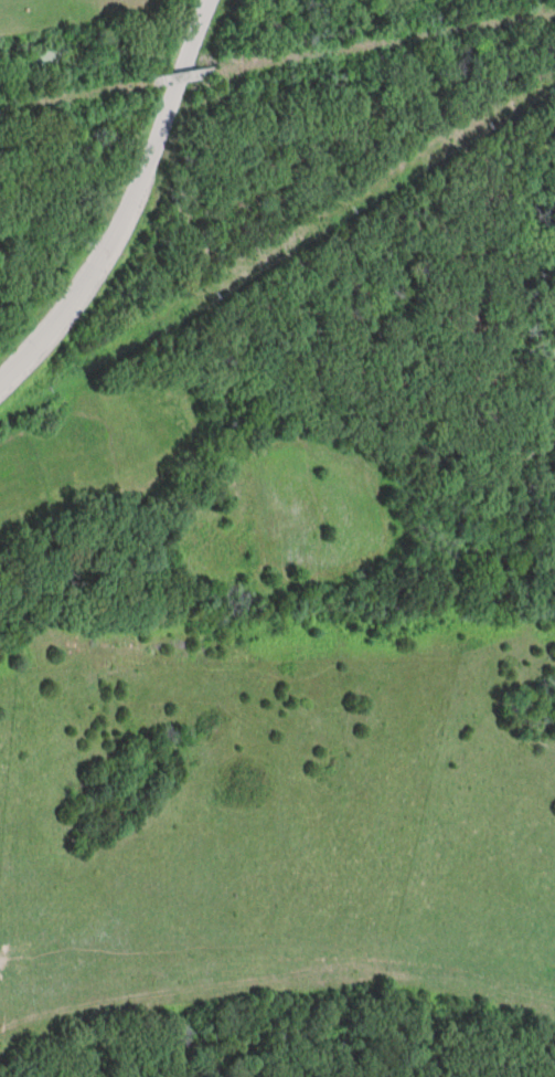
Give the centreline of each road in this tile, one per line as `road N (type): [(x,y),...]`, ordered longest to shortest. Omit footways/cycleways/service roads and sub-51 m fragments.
road 1 (tertiary): [(0,382),(86,288),(116,240),(214,0)]

